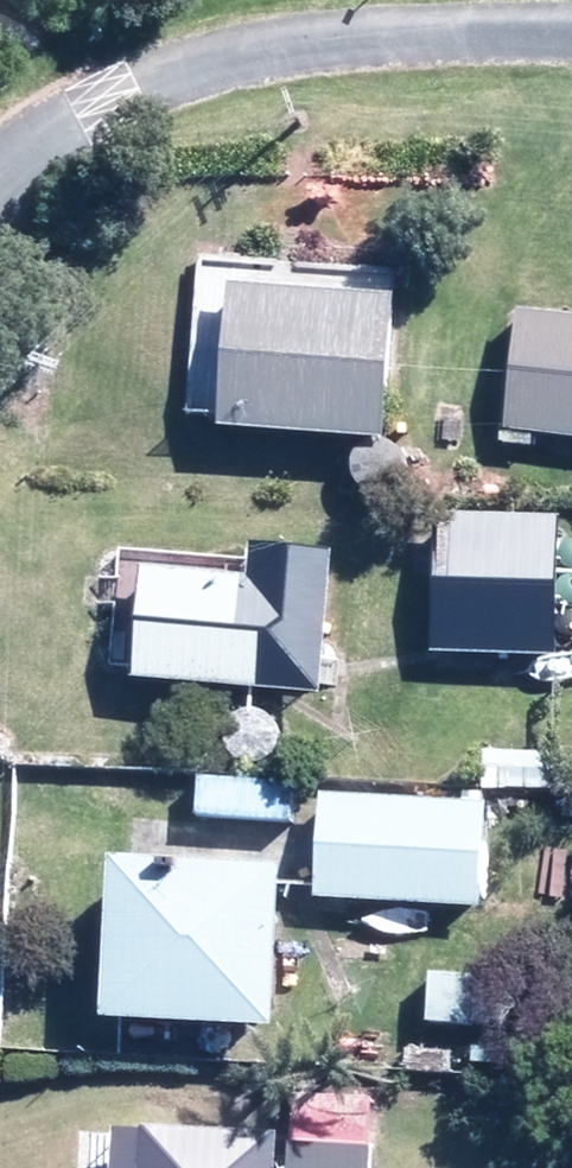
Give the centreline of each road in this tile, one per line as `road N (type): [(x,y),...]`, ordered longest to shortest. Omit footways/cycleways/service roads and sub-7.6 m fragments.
road 1 (unclassified): [(0,167),(98,105),(217,56),(369,31),(571,27)]

